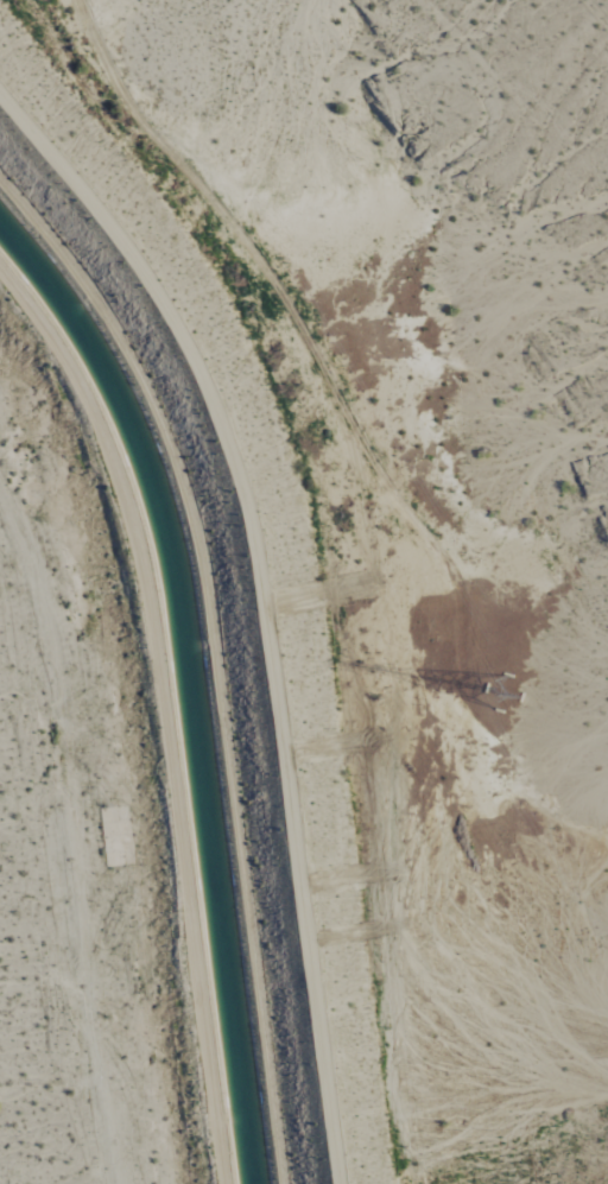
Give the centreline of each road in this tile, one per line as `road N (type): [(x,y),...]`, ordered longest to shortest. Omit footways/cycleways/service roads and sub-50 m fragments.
road 1 (residential): [(0,271),(68,363),(125,493),(153,627),(226,1183)]

